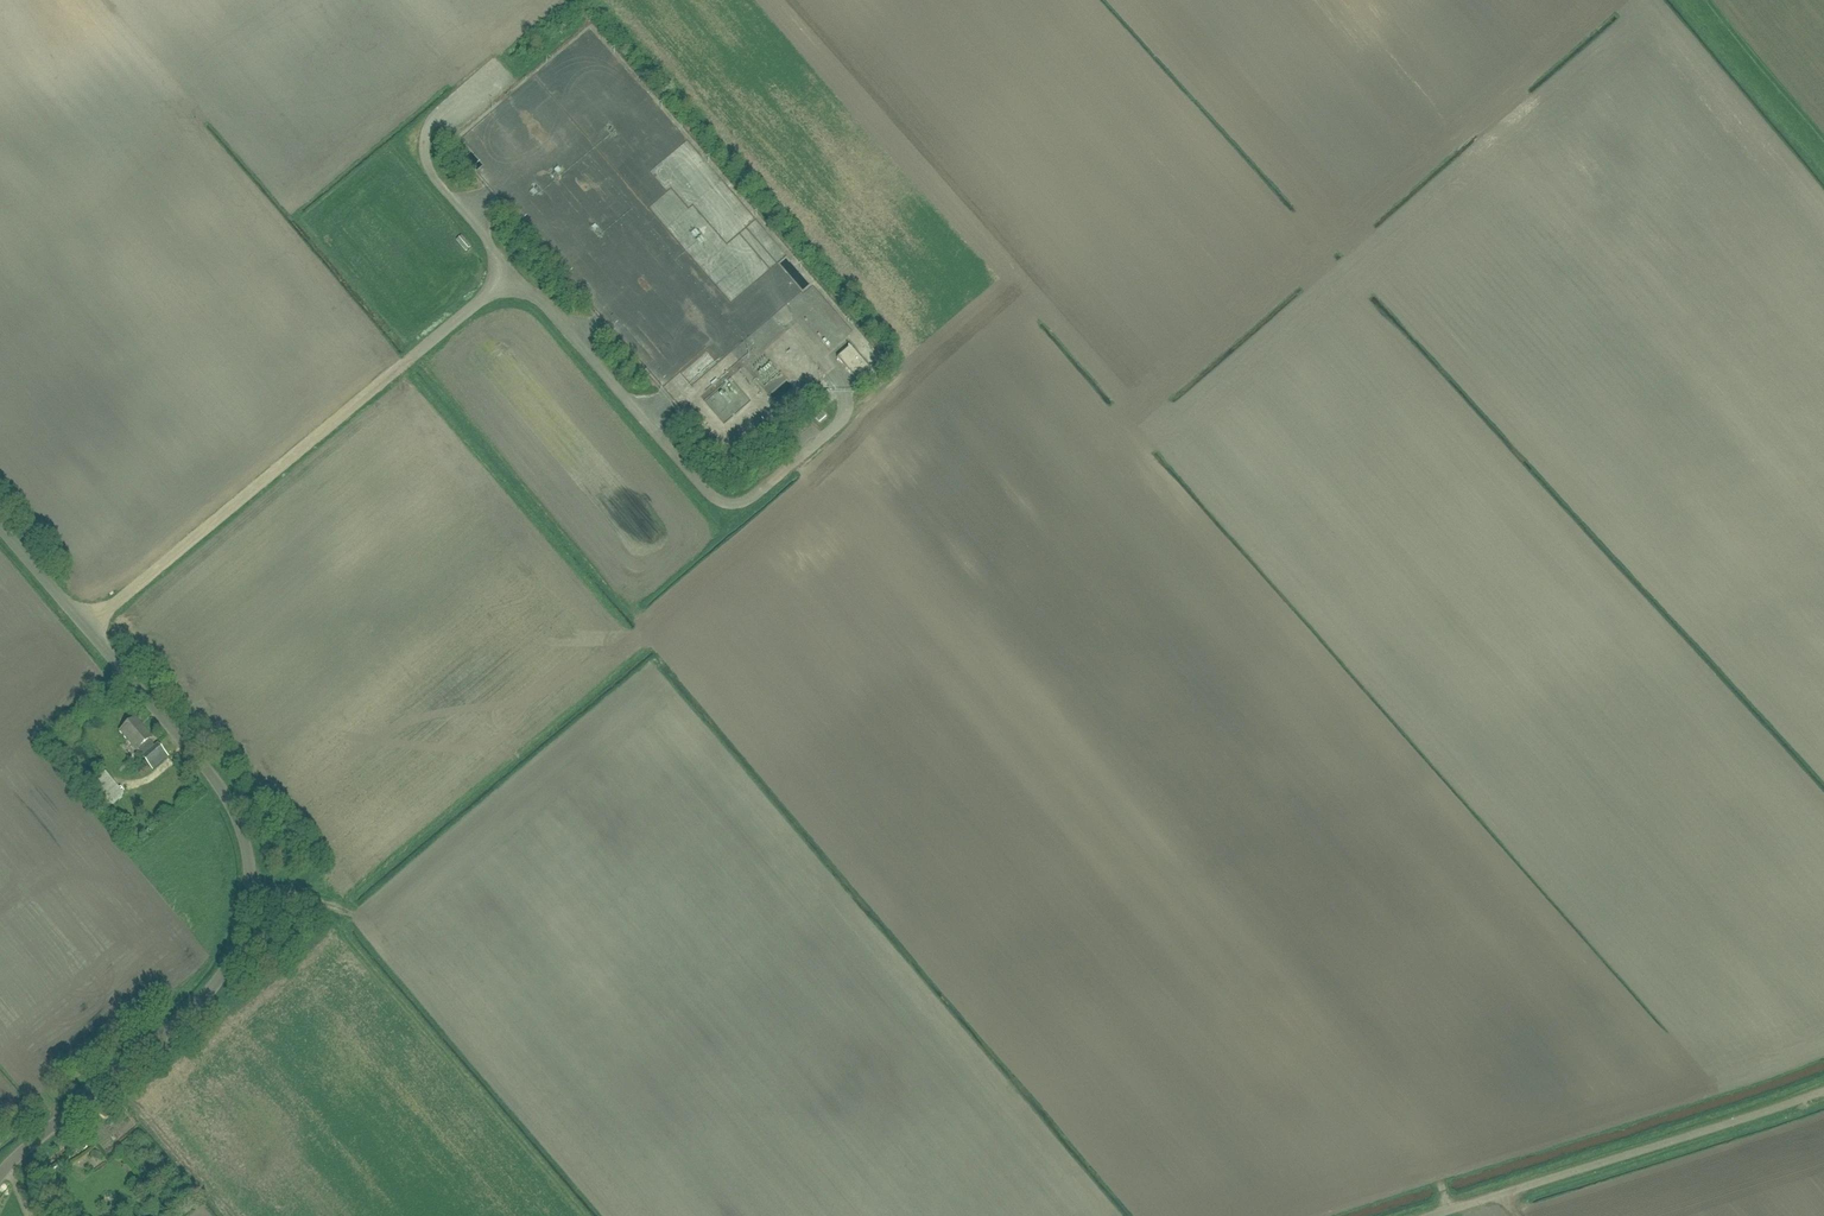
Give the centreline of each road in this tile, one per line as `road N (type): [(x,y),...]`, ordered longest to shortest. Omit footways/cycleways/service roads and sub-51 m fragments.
road 1 (unclassified): [(0,1179),(205,999),(239,943),(248,897),(244,841),(221,790),(0,527)]
road 2 (unclassified): [(1436,1215),(1823,1091)]

